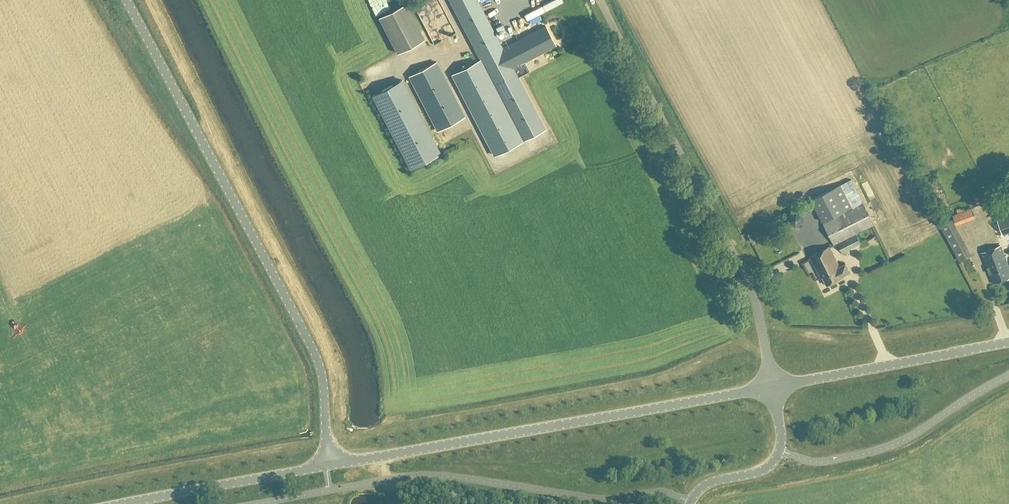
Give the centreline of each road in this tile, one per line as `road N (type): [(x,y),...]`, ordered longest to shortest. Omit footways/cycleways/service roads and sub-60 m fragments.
road 1 (unclassified): [(127,0),(317,360),(327,465)]
road 2 (unclassified): [(773,386),(327,465)]
road 3 (unclassified): [(773,386),(747,278),(599,0)]
road 4 (unclassified): [(1008,342),(773,386)]
road 5 (unclassified): [(327,465),(119,503)]
road 6 (unclassified): [(773,386),(776,456),(759,471),(709,482),(690,502)]

